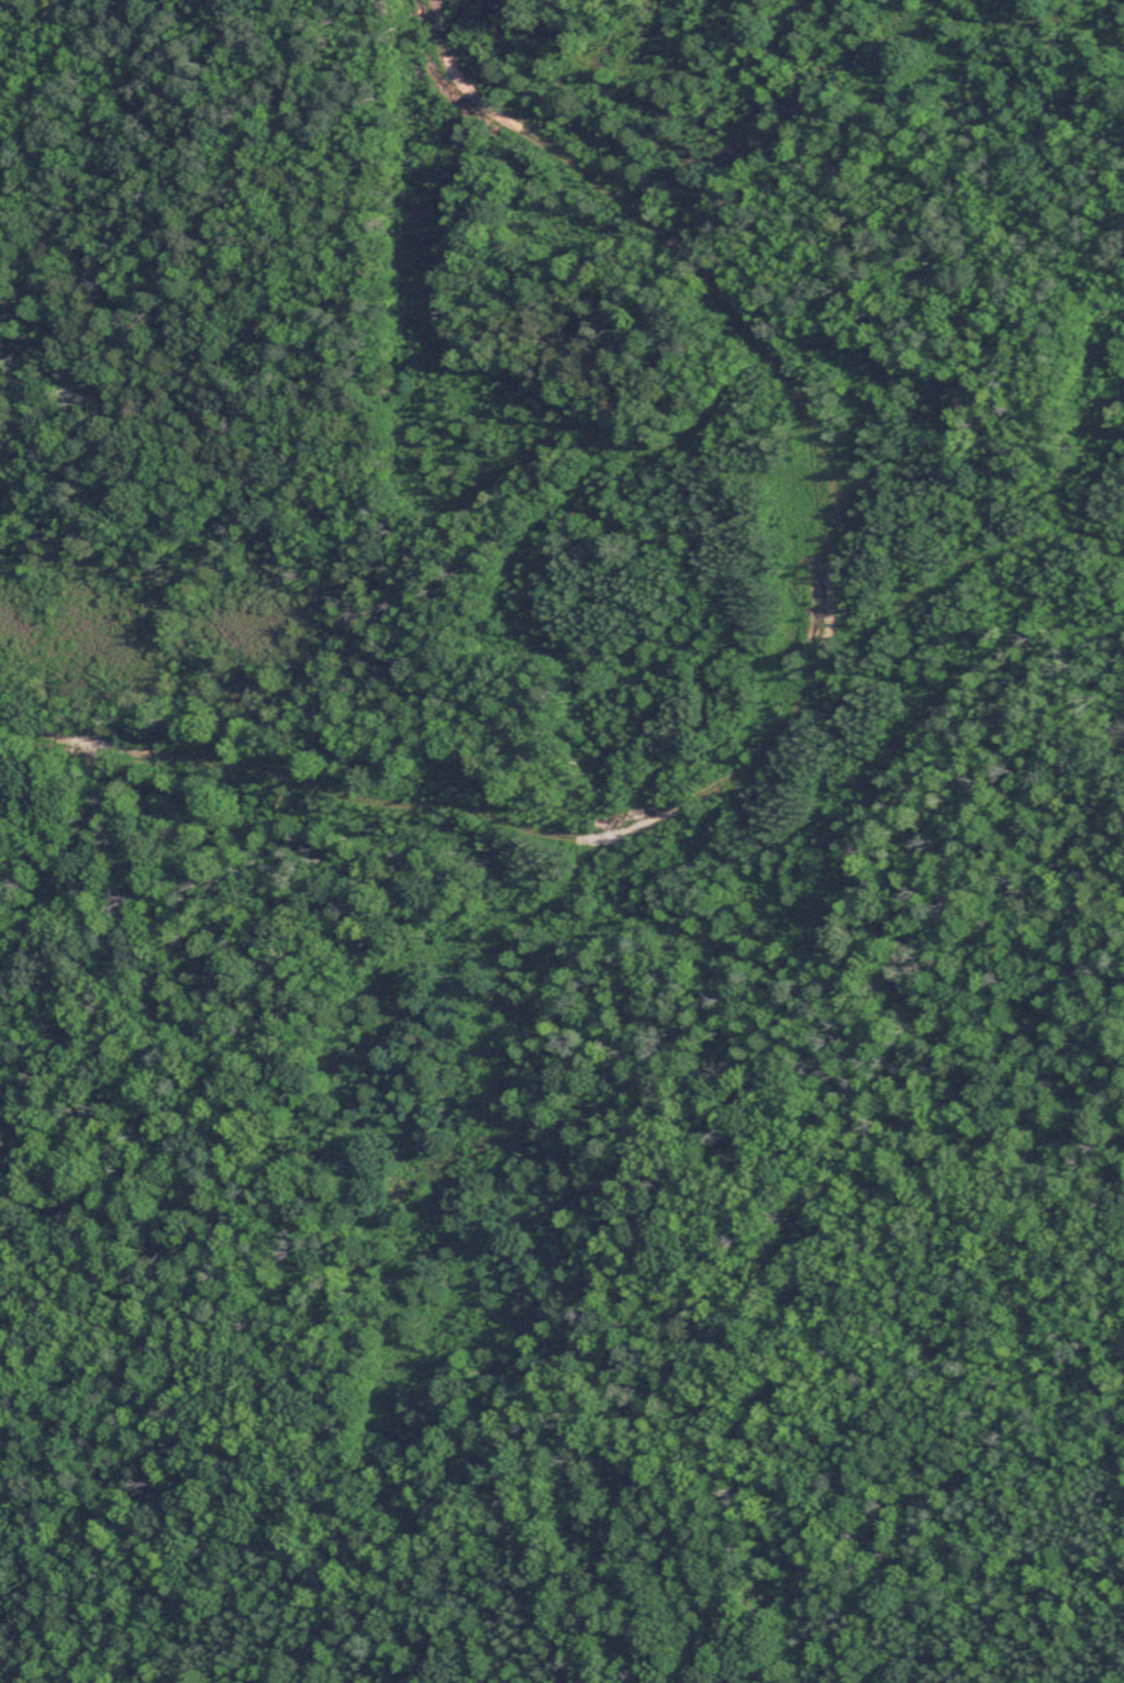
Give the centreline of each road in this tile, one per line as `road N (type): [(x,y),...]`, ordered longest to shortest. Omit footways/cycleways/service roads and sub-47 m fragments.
road 1 (track): [(446,0),(443,38),(474,89),(690,250),(838,465),(848,512),(832,548),(835,623),(809,702),(758,762),(663,814),(577,837),(531,829),(461,800),(366,798),(289,771),(124,747),(0,710)]

